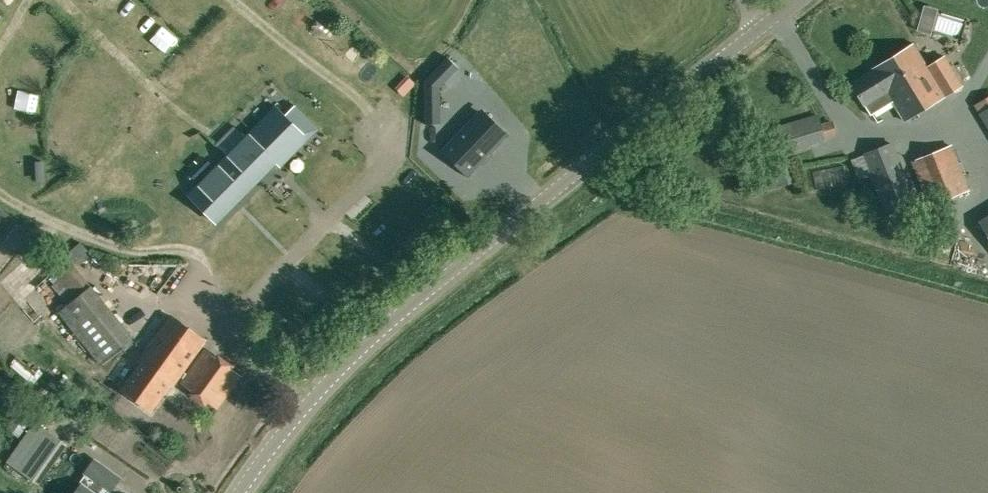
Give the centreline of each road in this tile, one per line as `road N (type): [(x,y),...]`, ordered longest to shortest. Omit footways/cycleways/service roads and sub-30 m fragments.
road 1 (tertiary): [(238,492),(305,405),(401,311),(762,31)]
road 2 (track): [(196,265),(192,252),(93,238),(0,193)]
road 3 (track): [(233,0),(352,95),(381,133)]

